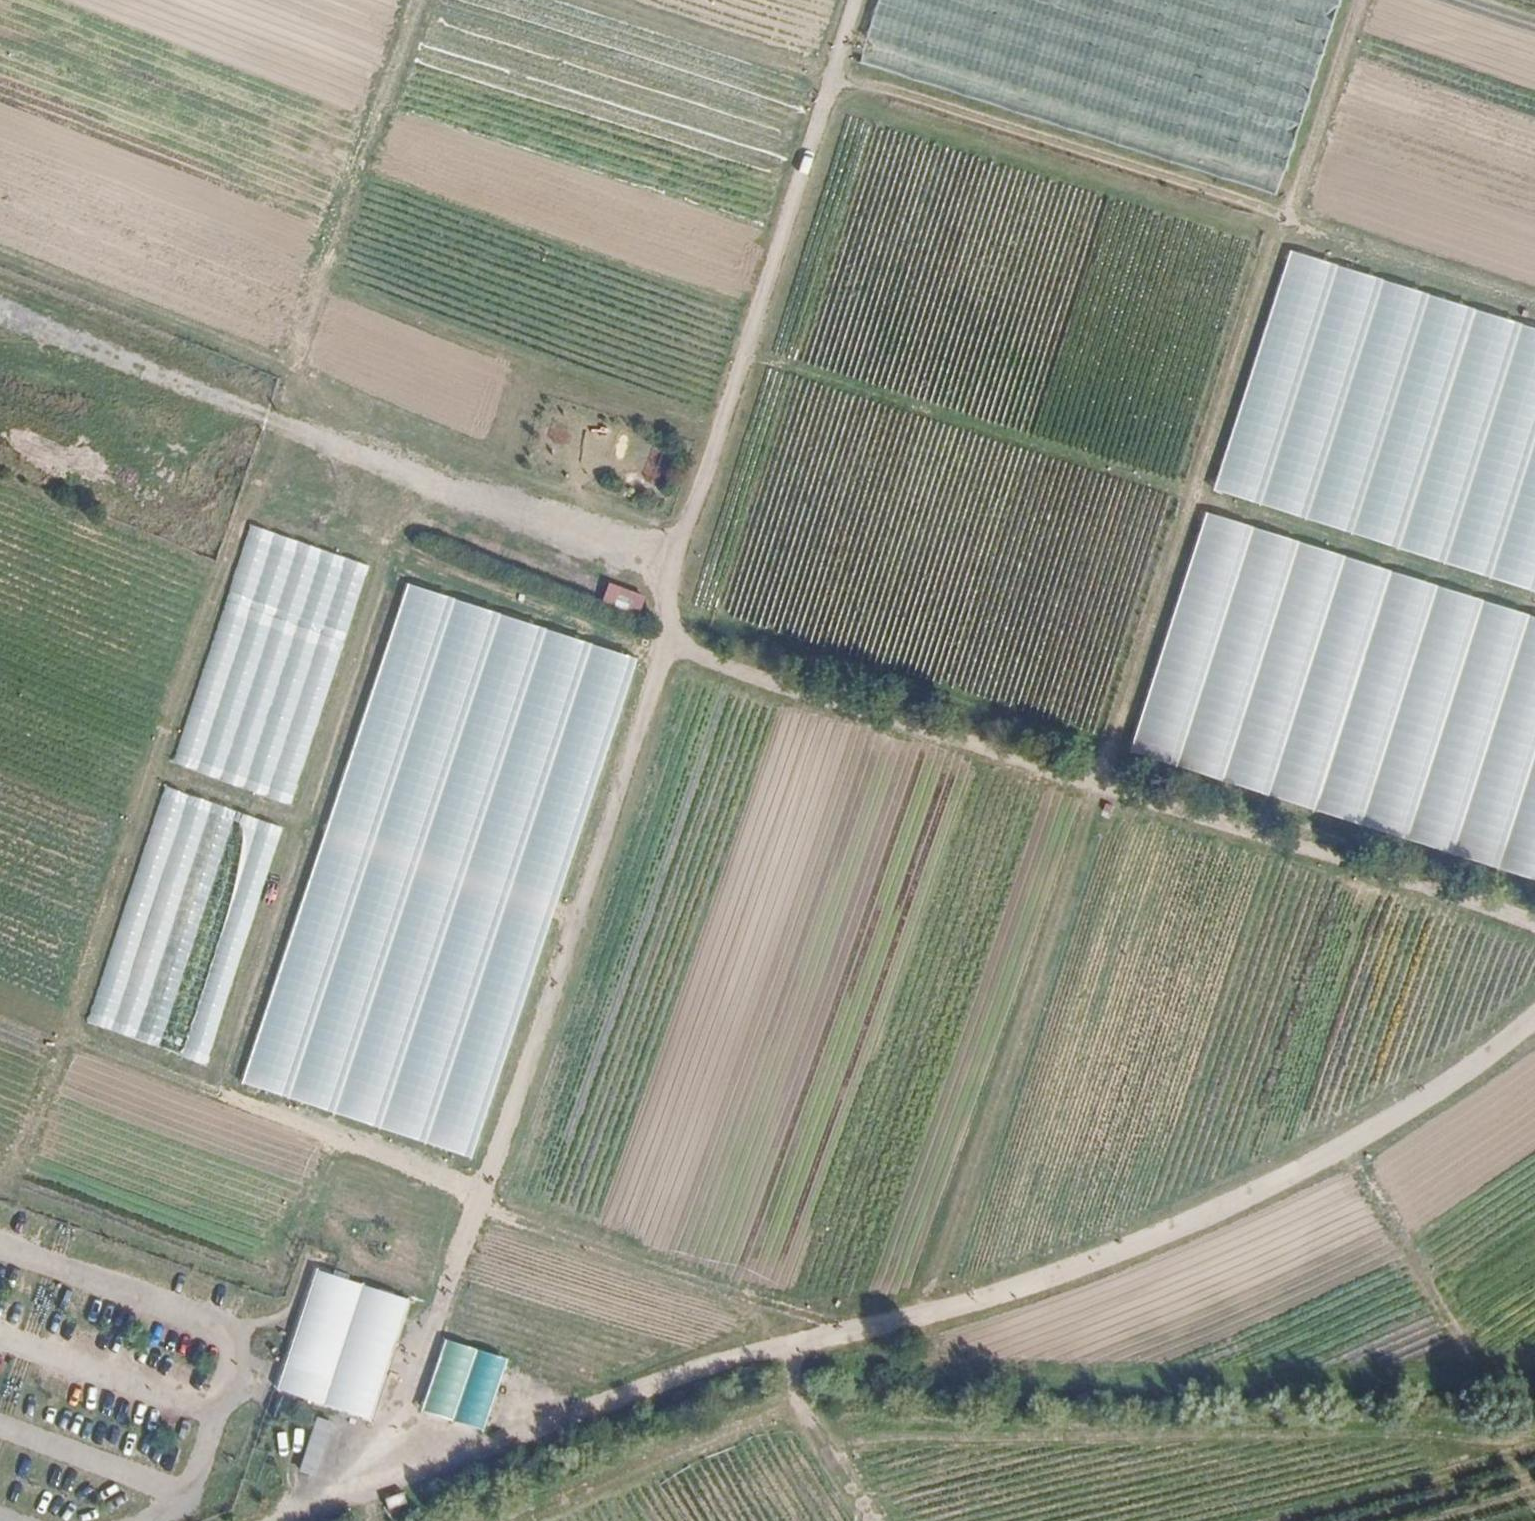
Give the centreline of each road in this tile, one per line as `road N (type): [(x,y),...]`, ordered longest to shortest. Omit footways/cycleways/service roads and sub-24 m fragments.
road 1 (track): [(1534,1378),(911,1373),(822,1339),(793,1319),(478,1200),(463,1180),(63,1033),(422,0)]
road 2 (track): [(383,1486),(668,647),(676,556),(854,0)]
road 3 (track): [(921,1313),(1355,0)]
road 4 (track): [(1350,1148),(1504,1381),(1521,1391),(1513,1446),(1013,1430),(822,1444)]
road 5 (track): [(586,0),(1534,304)]
road 6 (track): [(668,647),(877,725),(1534,925)]
road 7 (track): [(741,352),(1534,606)]
road 8 (track): [(208,1087),(410,472)]
road 9 (track): [(153,770),(576,915)]
road 10 (track): [(267,415),(410,472),(676,556)]
road 11 (track): [(796,1406),(489,1520)]
road 12 (track): [(294,365),(0,253)]
road 13 (track): [(797,1345),(796,1406),(874,1520)]

